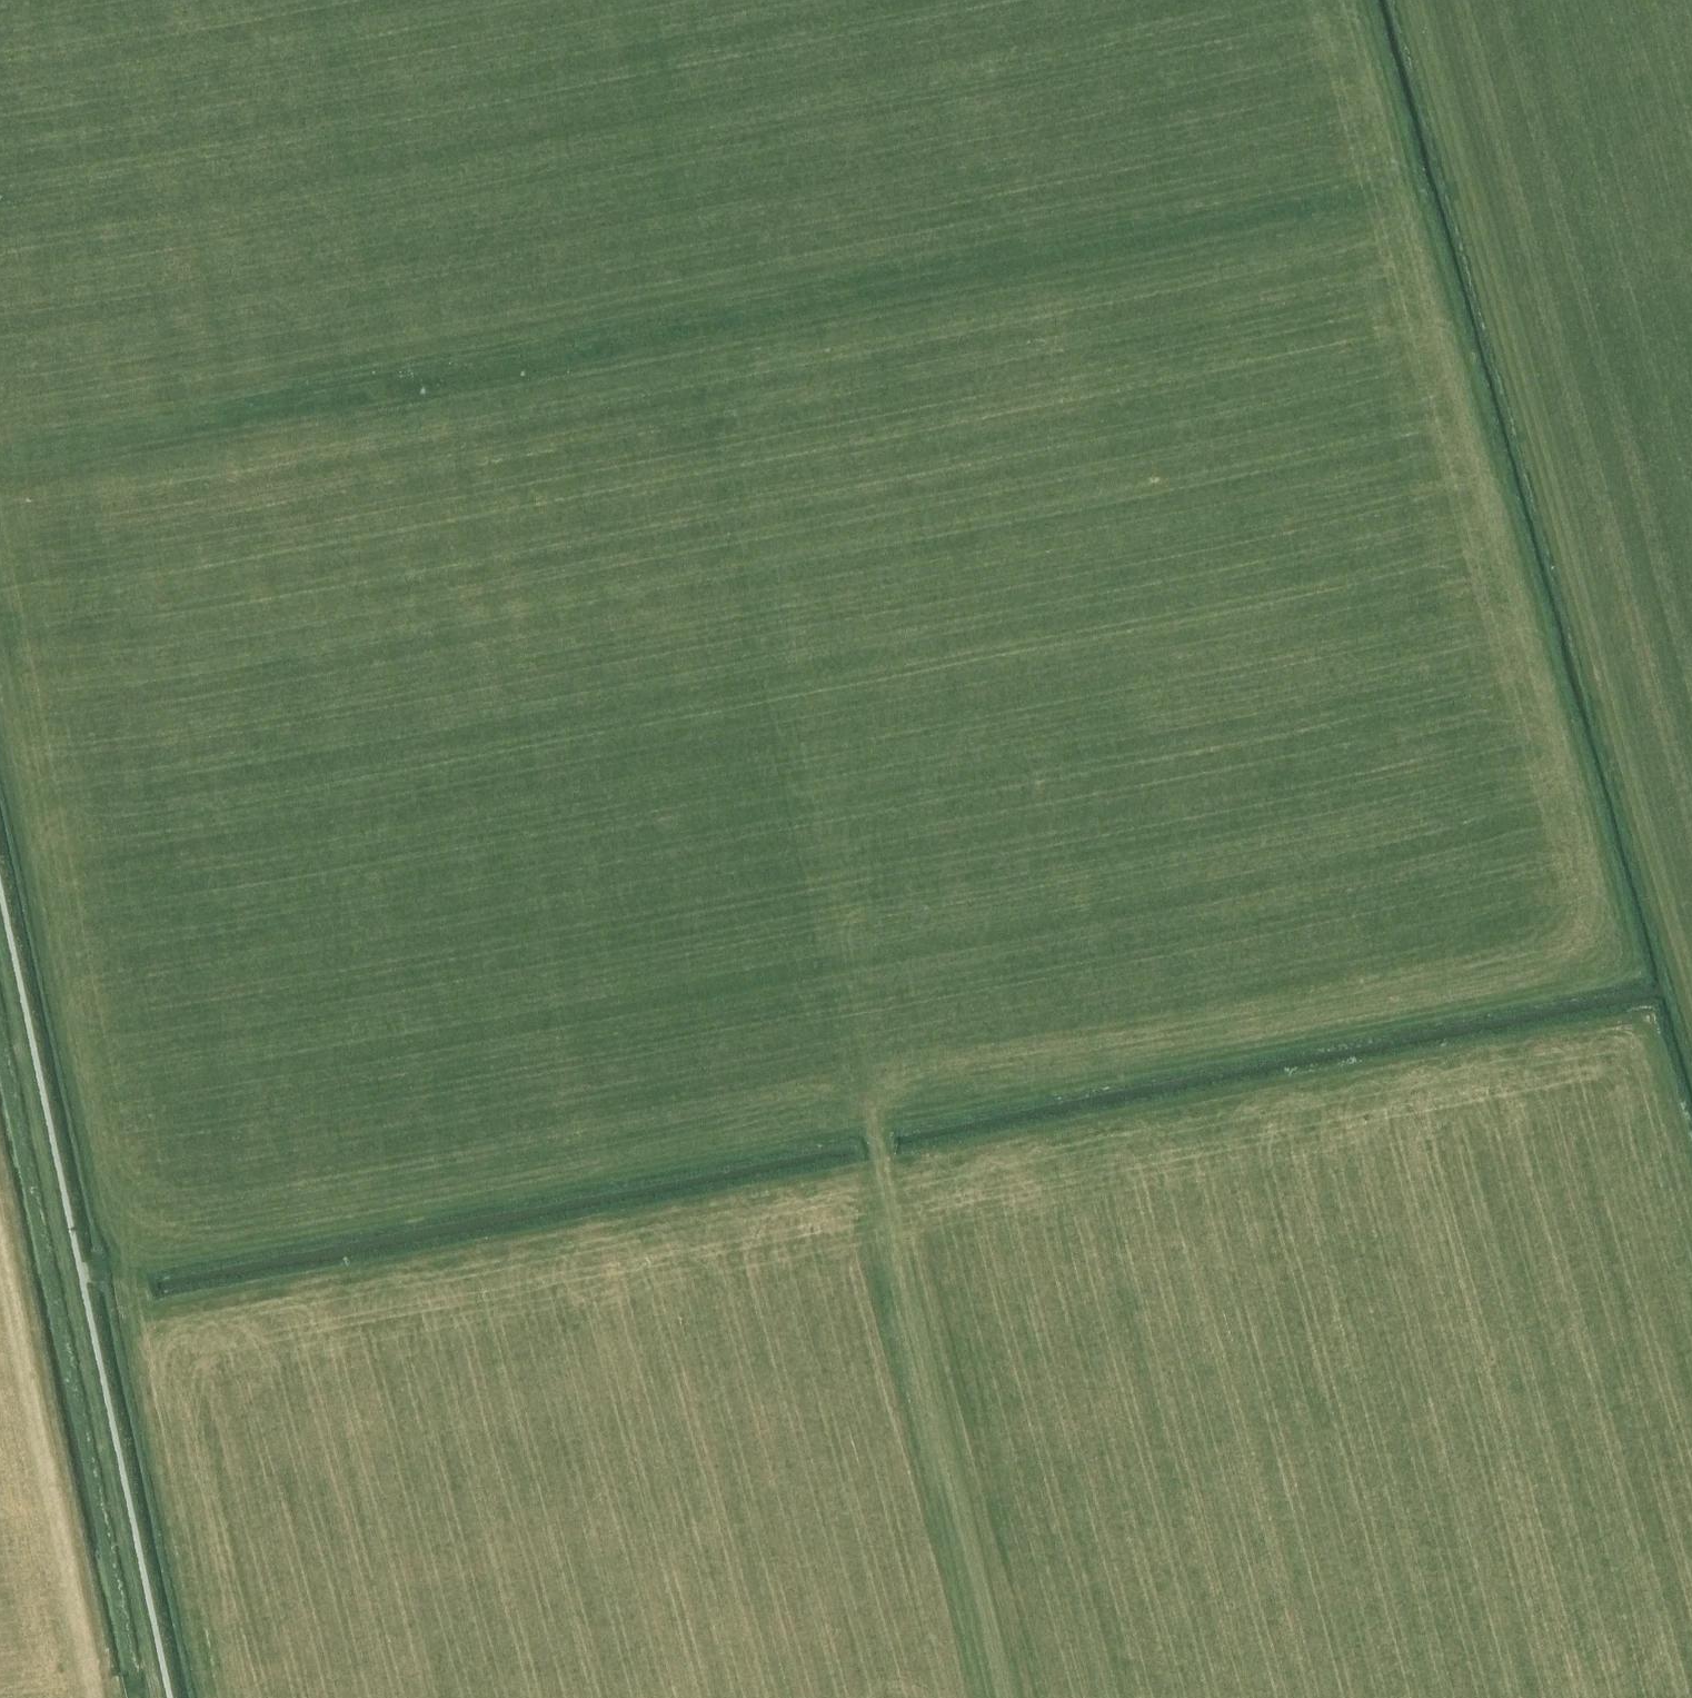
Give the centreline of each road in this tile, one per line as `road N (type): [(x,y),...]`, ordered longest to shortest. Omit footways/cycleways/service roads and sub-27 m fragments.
road 1 (track): [(0,969),(155,1697)]

